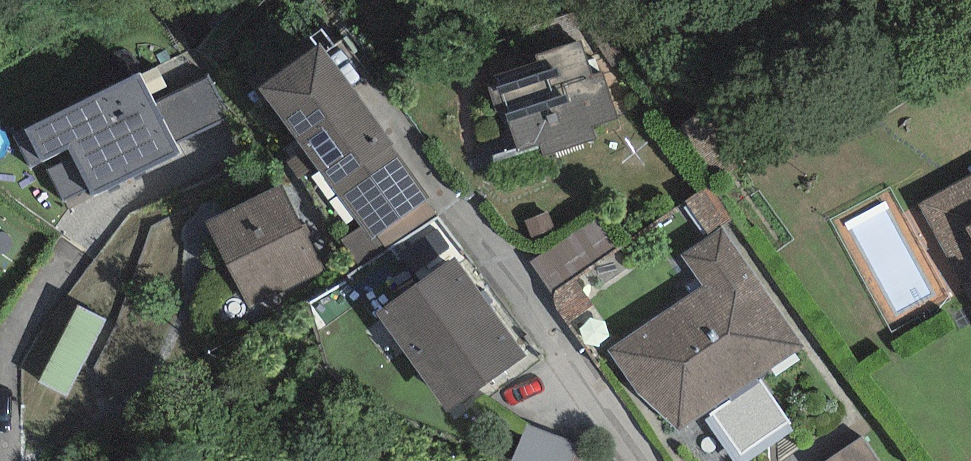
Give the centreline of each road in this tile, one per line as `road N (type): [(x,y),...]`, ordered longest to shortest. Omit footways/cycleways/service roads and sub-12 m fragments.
road 1 (residential): [(638,460),(387,113)]

